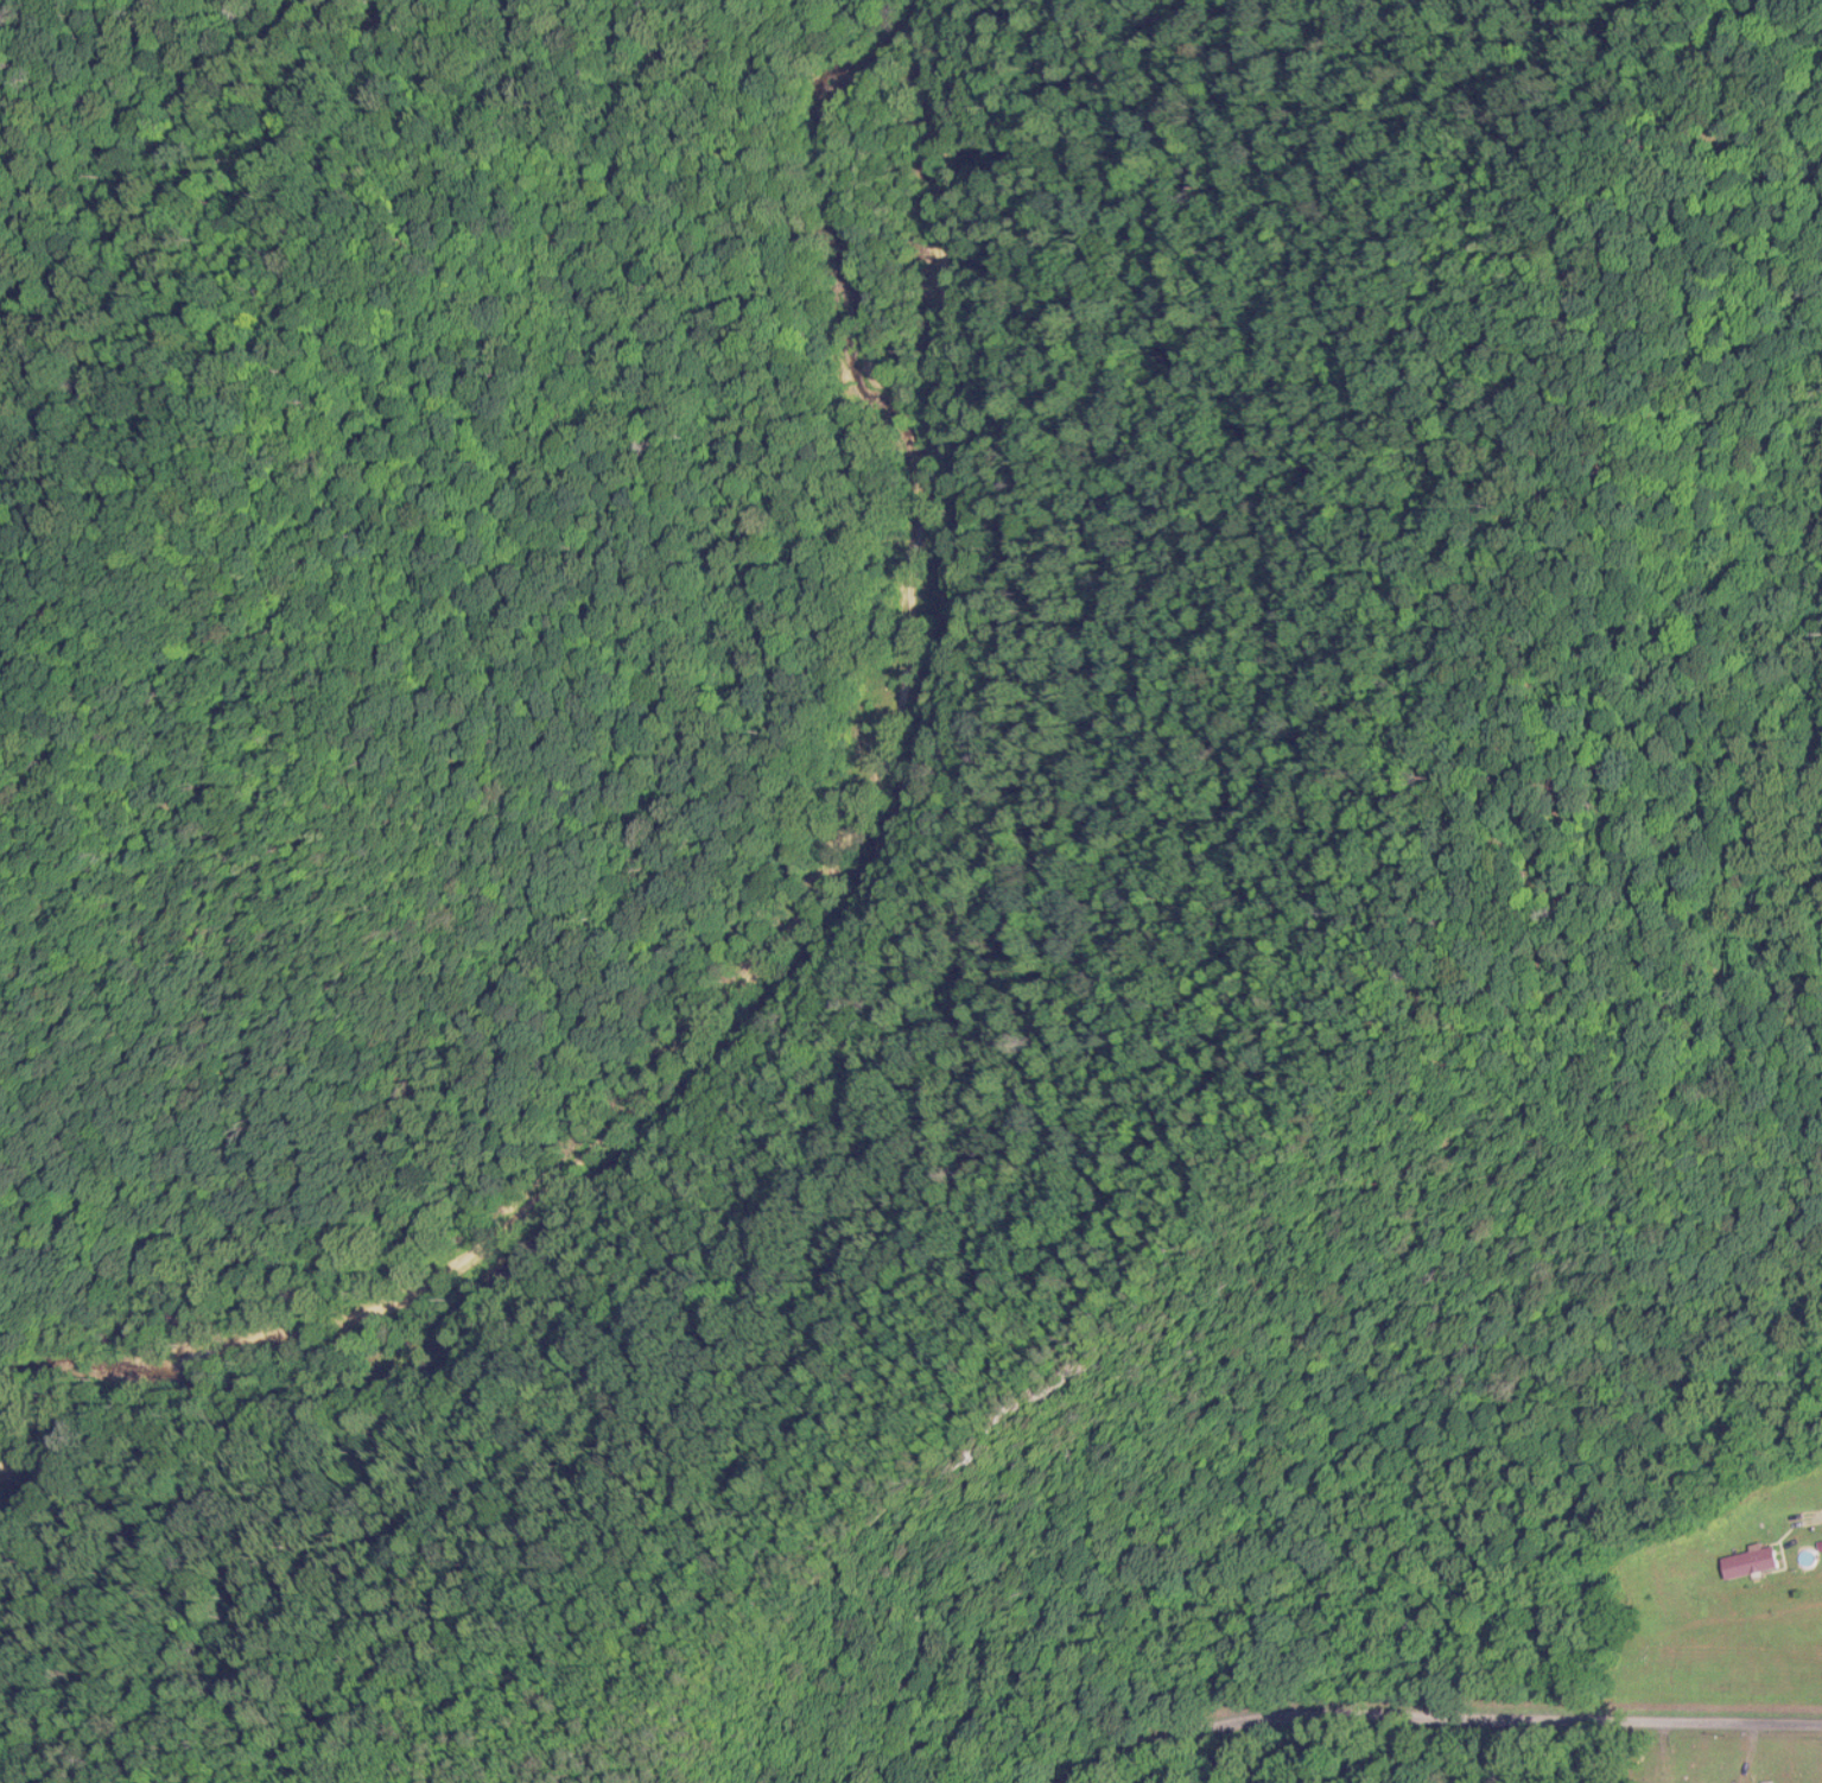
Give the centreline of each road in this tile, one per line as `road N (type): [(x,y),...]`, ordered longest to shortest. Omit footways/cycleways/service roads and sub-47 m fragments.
road 1 (residential): [(0,1462),(31,1453),(202,1353),(288,1340),(412,1293),(453,1264),(666,1068),(878,794),(916,519),(942,411),(928,0)]
road 2 (residential): [(1076,1782),(1129,1757),(1276,1717),(1359,1709),(1821,1720)]

